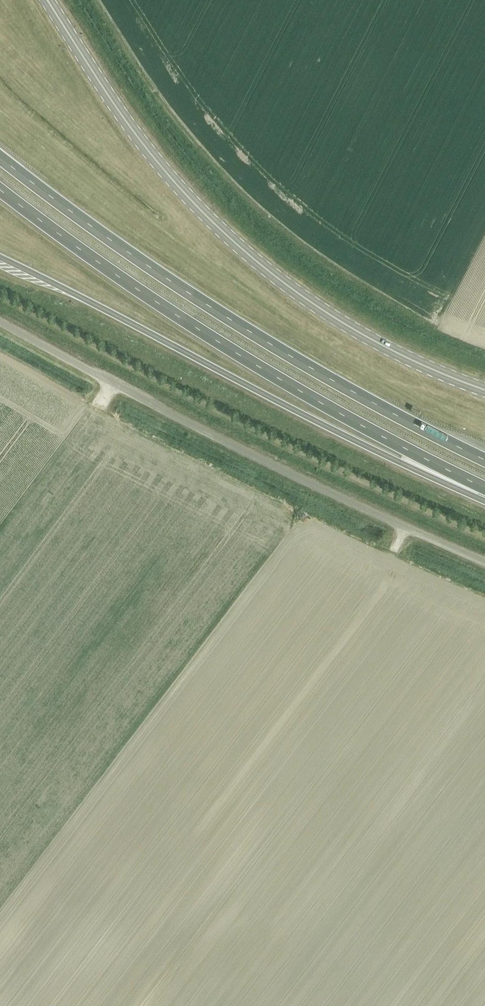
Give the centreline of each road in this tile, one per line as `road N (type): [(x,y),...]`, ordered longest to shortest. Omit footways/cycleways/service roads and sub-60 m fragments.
road 1 (trunk): [(484,390),(361,334),(248,254),(132,128),(47,0)]
road 2 (trunk): [(484,459),(195,297),(0,156)]
road 3 (trunk): [(0,189),(243,358),(484,488)]
road 4 (unclassified): [(484,561),(277,466),(0,322)]
road 5 (trunk): [(0,257),(350,438),(484,492)]

